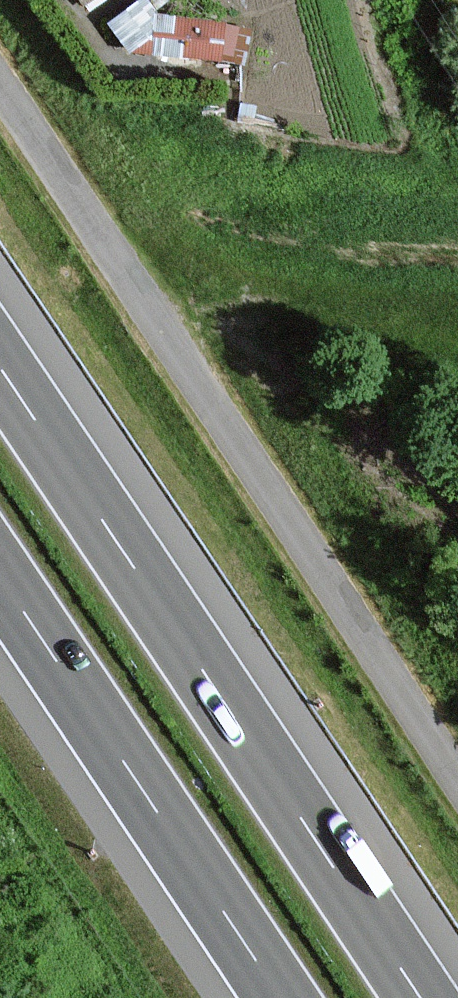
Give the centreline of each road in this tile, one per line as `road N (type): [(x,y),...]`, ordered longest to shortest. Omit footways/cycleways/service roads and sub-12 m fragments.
road 1 (unclassified): [(0,84),(457,777)]
road 2 (motorway): [(420,997),(0,367)]
road 3 (motorway): [(0,578),(280,997)]

